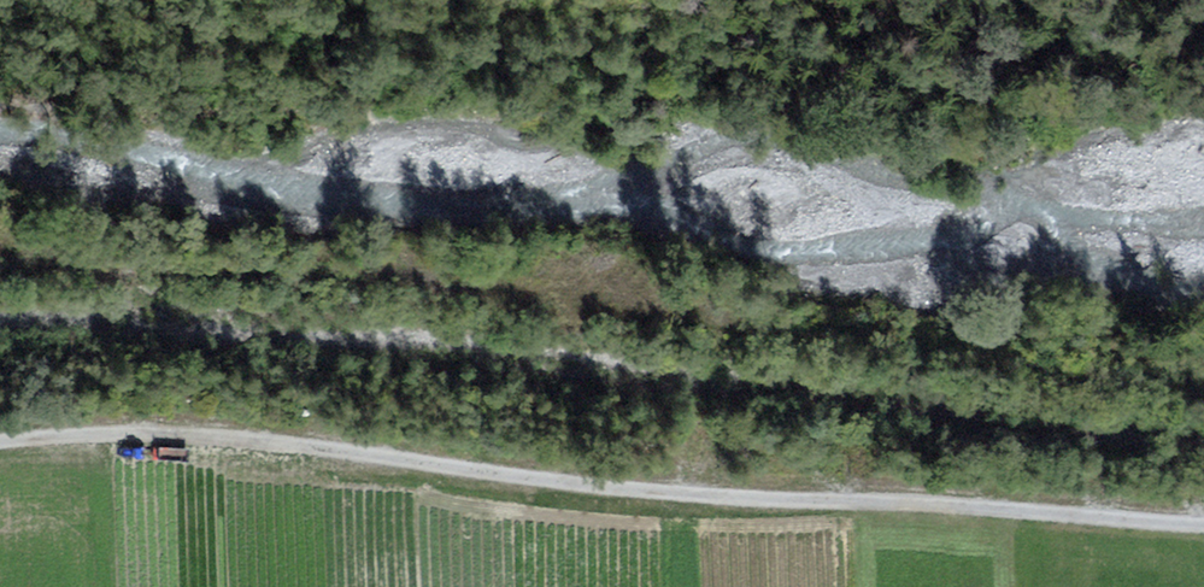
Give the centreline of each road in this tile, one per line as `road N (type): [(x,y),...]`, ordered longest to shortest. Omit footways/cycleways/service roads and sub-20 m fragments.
road 1 (track): [(0,445),(125,436),(703,483),(1203,513)]
road 2 (track): [(19,265),(402,277),(897,341)]

